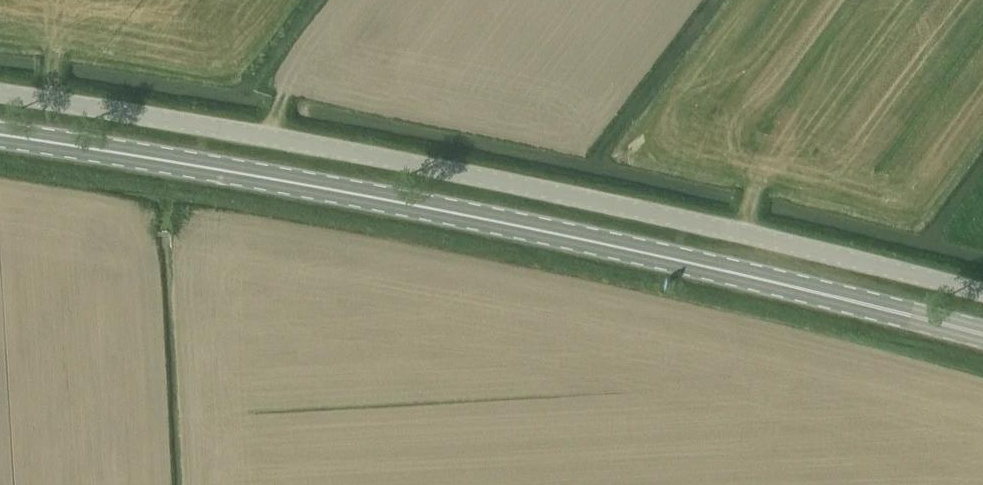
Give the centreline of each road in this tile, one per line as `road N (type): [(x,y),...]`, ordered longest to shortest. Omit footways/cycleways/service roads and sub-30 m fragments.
road 1 (primary): [(982,336),(837,297),(207,166),(0,137)]
road 2 (unclassified): [(0,94),(206,122),(982,292)]

